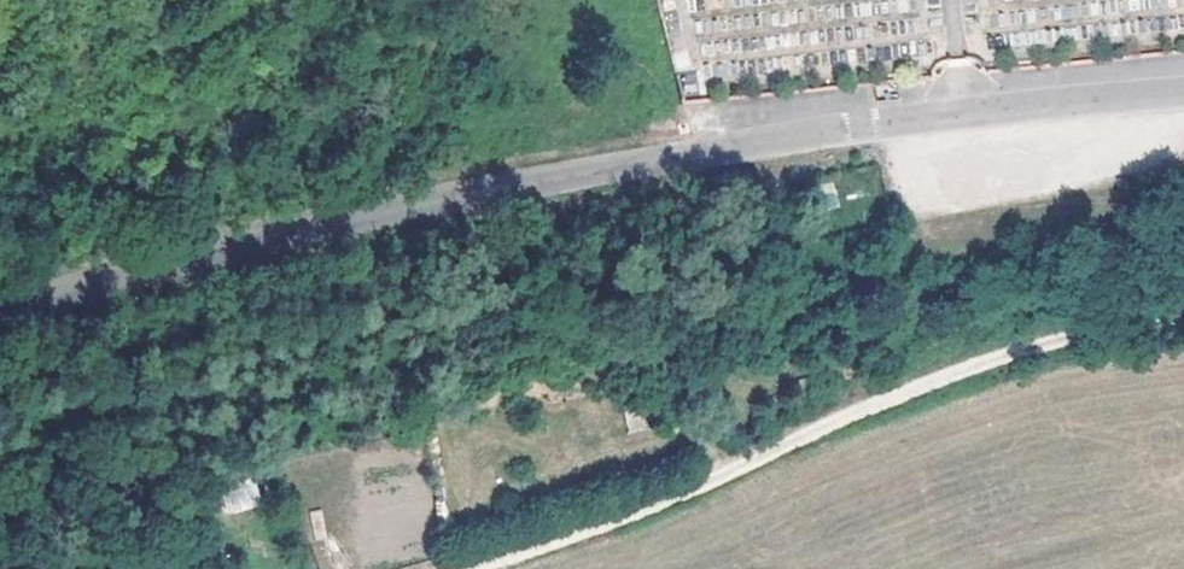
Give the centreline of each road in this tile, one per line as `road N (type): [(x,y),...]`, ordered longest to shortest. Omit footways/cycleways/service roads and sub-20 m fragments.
road 1 (tertiary): [(1183,94),(690,155),(244,244),(0,315)]
road 2 (track): [(1183,320),(1077,330),(474,568)]

